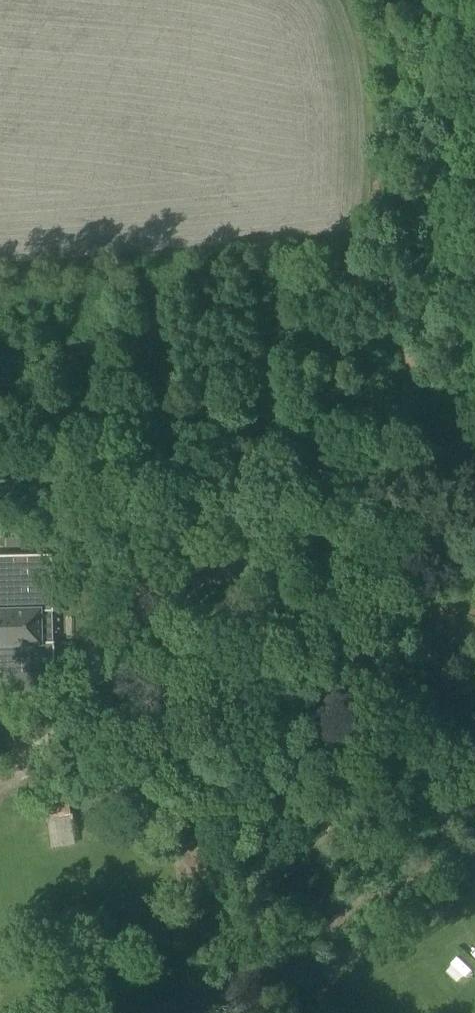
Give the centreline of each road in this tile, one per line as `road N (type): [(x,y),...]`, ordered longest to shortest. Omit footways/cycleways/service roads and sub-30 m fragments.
road 1 (unclassified): [(0,483),(344,483),(403,476),(474,453)]
road 2 (track): [(0,909),(71,1009)]

